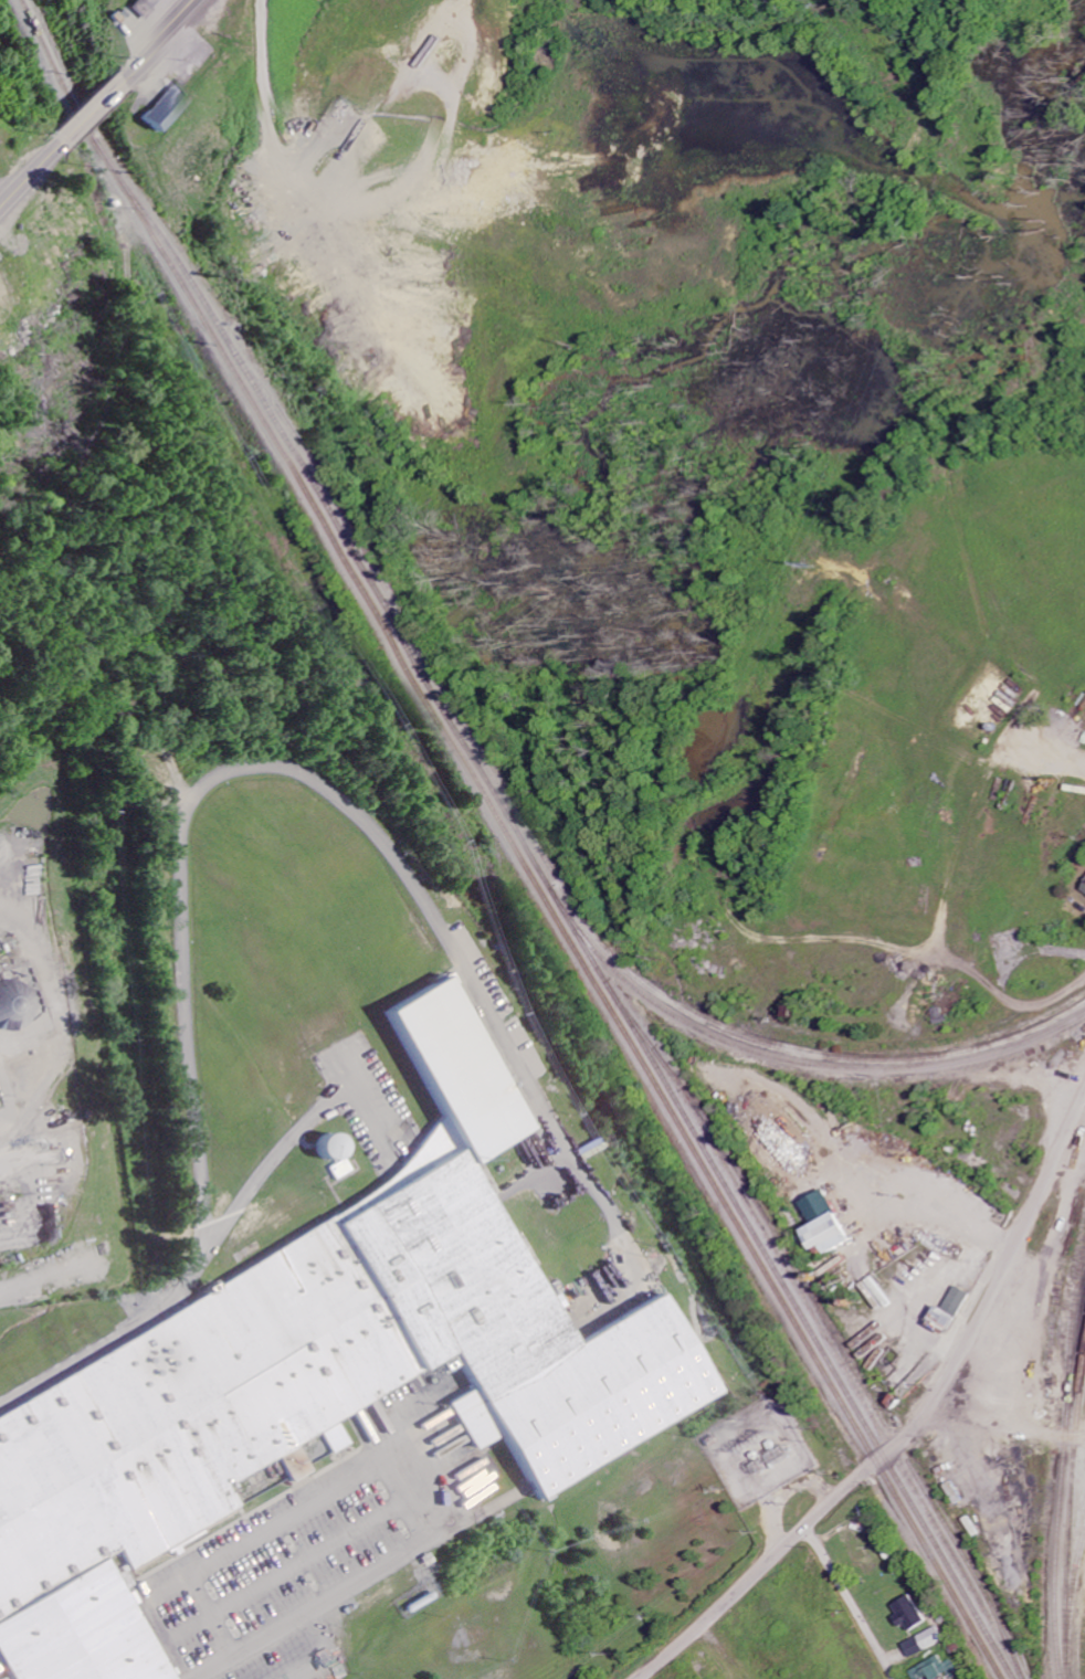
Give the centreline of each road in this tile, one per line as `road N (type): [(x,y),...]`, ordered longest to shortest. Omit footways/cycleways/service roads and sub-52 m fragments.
road 1 (residential): [(642,1678),(927,1413),(992,1298),(1084,1096)]
road 2 (residential): [(894,1678),(804,1528)]

